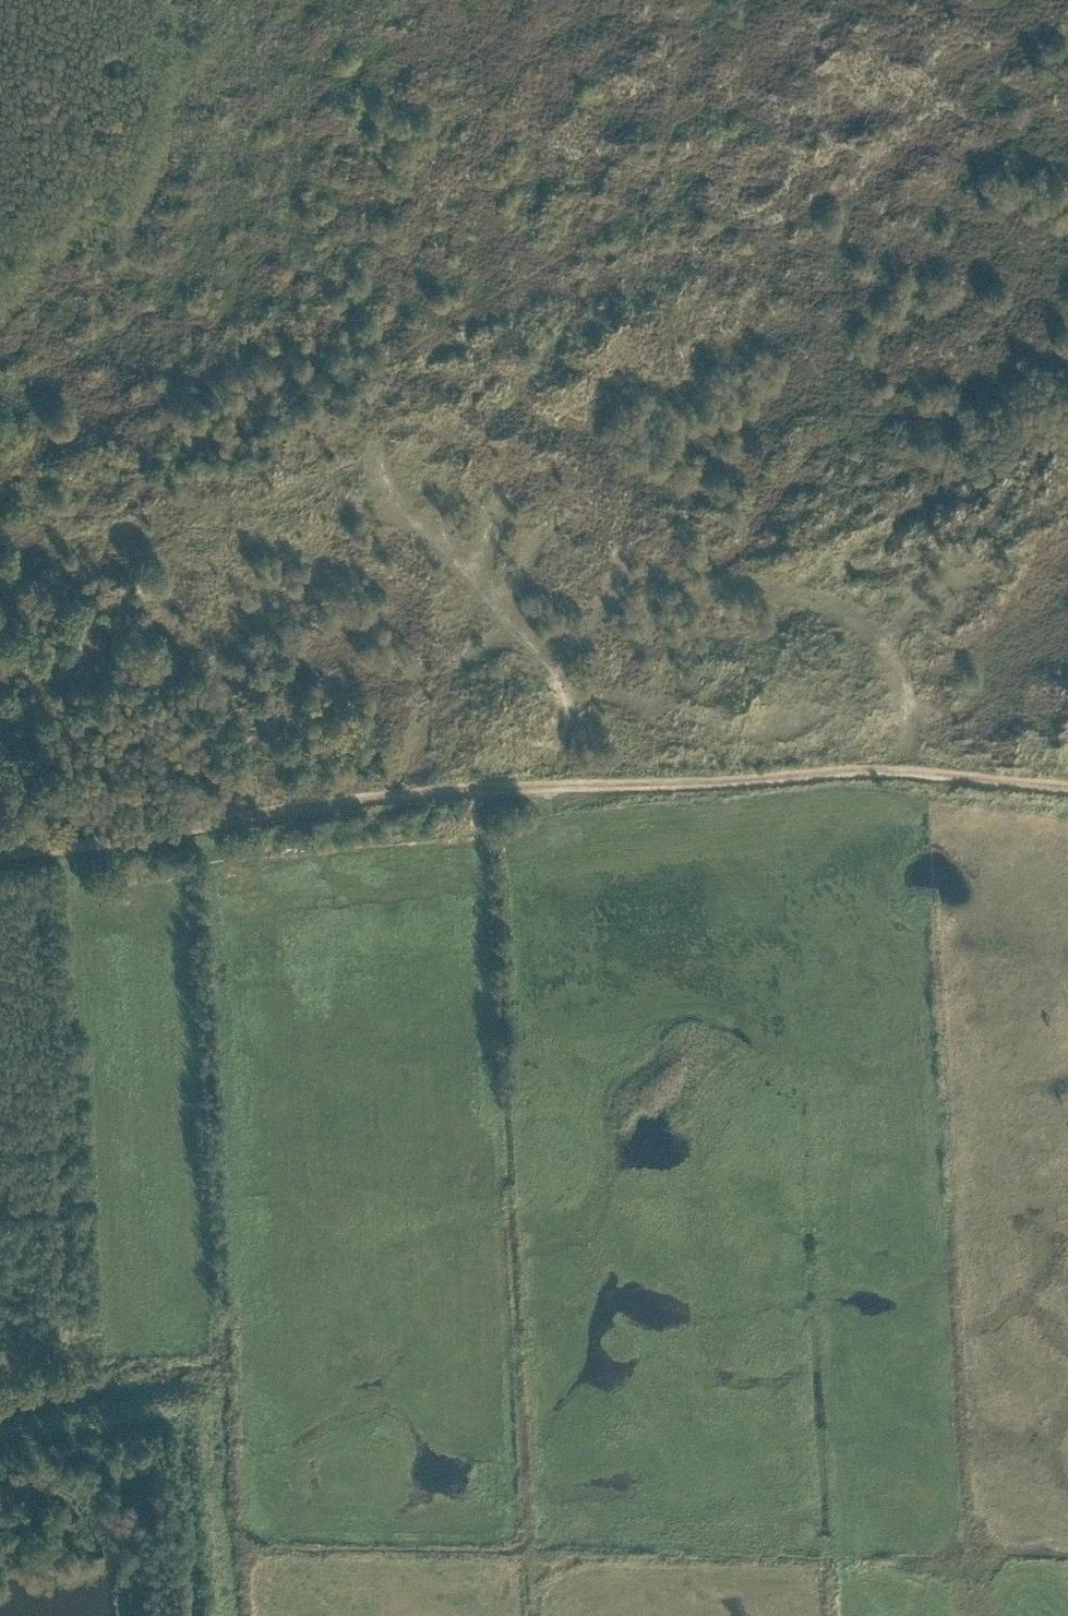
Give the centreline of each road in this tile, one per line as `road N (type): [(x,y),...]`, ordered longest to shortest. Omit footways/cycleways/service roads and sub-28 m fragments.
road 1 (track): [(0,859),(455,789),(889,769),(1067,786)]

